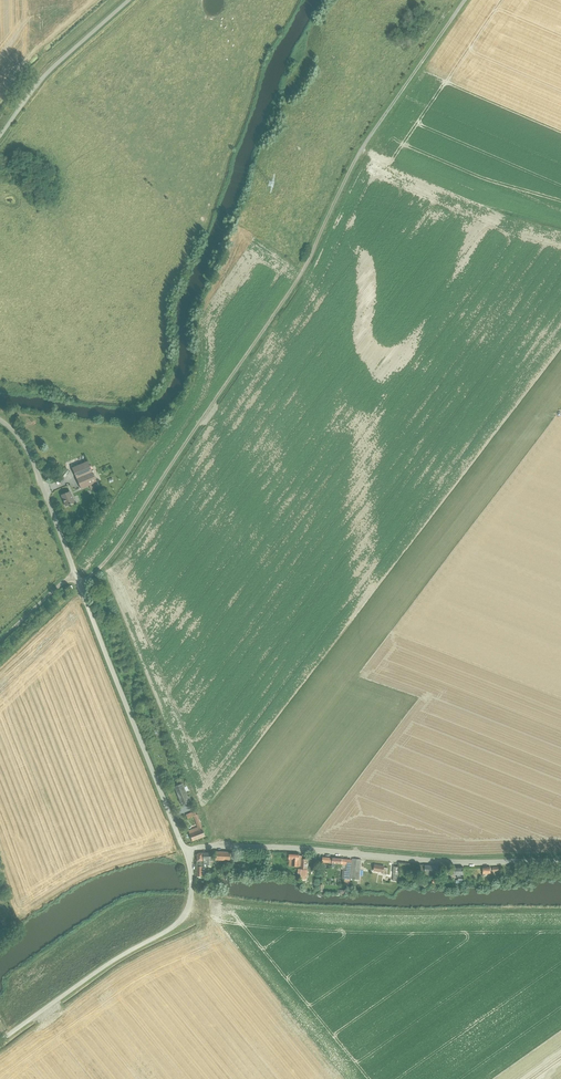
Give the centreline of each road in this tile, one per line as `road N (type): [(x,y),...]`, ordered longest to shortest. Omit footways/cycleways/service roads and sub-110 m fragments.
road 1 (track): [(80,584),(107,561),(297,280),(363,145),(464,0)]
road 2 (tertiary): [(186,853),(29,456),(0,420)]
road 3 (tertiary): [(186,853),(265,847),(478,863),(560,860)]
road 4 (unclassified): [(0,1041),(172,926),(191,892),(186,853)]
road 5 (unclassified): [(0,139),(37,88),(131,0)]

